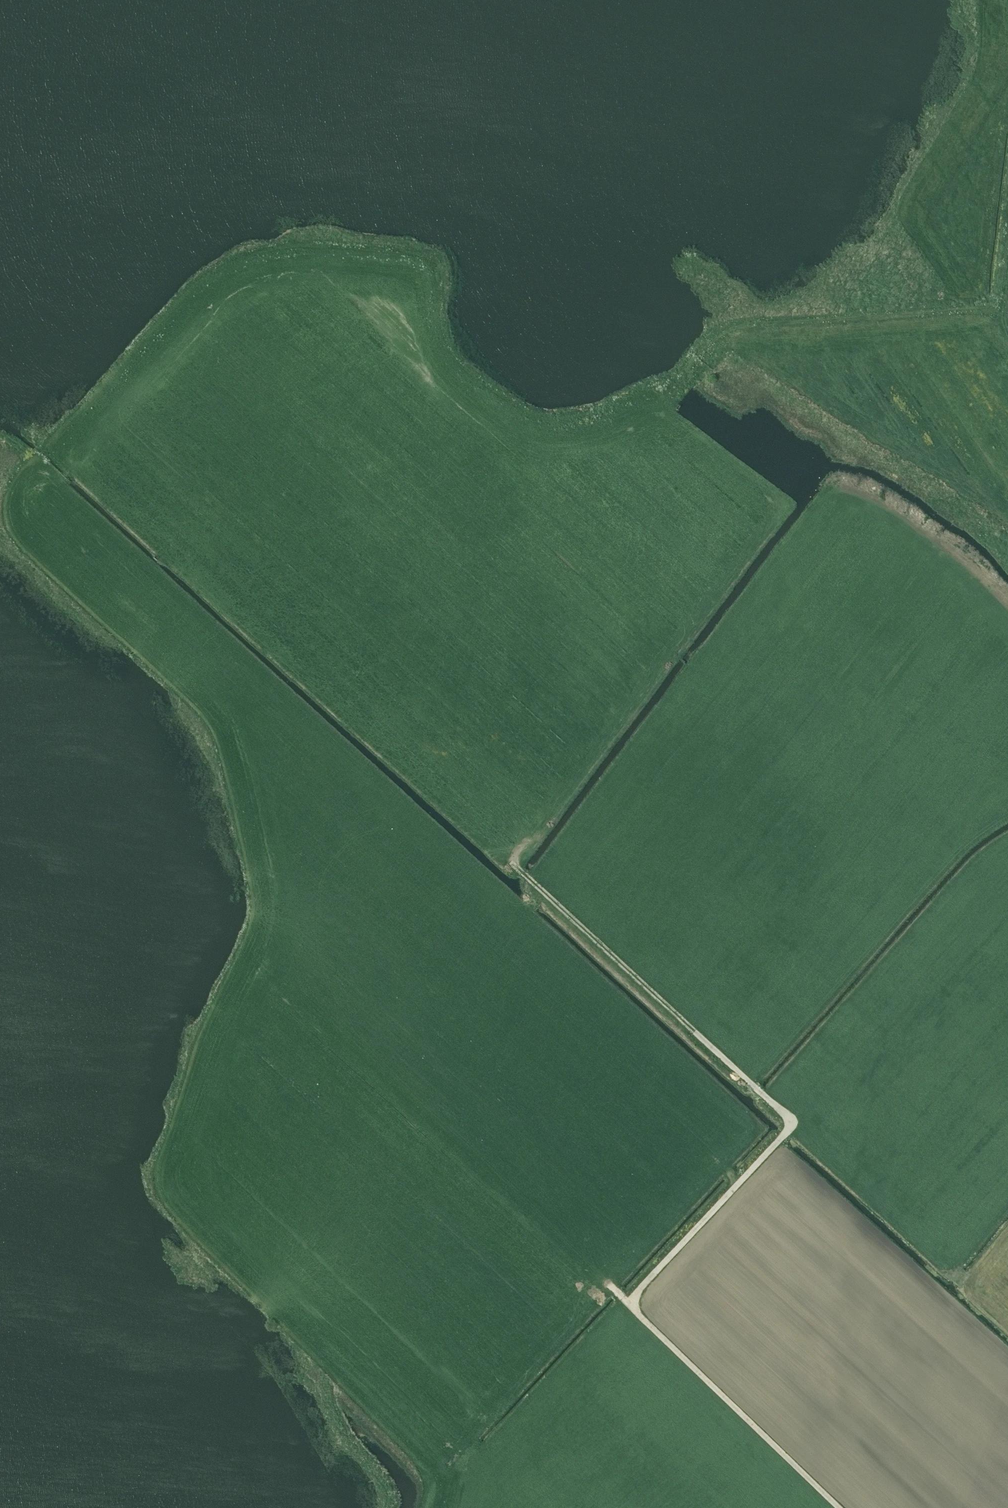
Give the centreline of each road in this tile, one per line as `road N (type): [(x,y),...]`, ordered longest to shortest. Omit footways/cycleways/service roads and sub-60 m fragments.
road 1 (track): [(630,1304),(791,1127),(789,1116),(513,865)]
road 2 (track): [(840,1507),(609,1283)]

